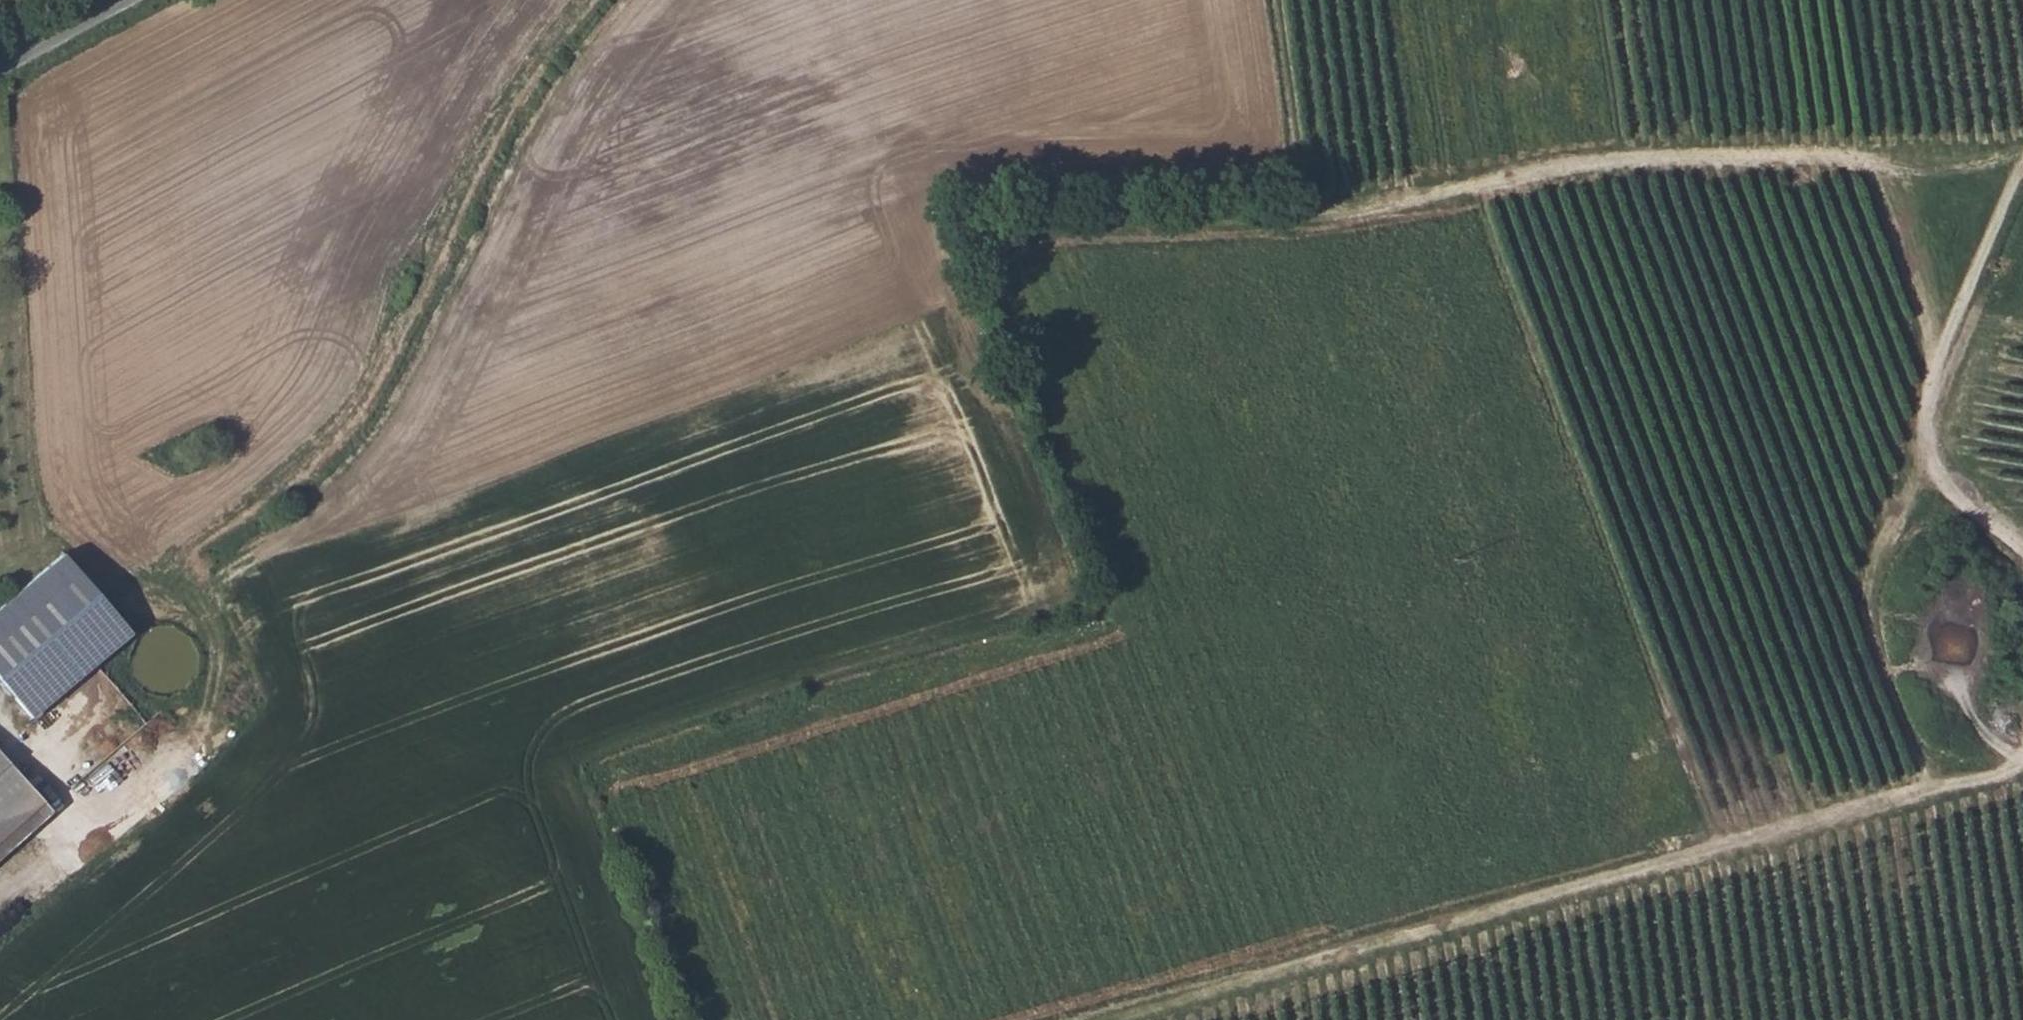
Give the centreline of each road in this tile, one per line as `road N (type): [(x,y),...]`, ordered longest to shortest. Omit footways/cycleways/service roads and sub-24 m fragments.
road 1 (track): [(585,0),(510,105),(362,402),(317,455),(188,548),(214,653),(213,694),(190,738),(76,821),(0,732)]
road 2 (track): [(1120,1019),(2014,768),(2022,756)]
road 3 (track): [(2022,557),(1920,467),(1910,424),(2022,173)]
road 4 (tertiary): [(0,68),(124,0)]

